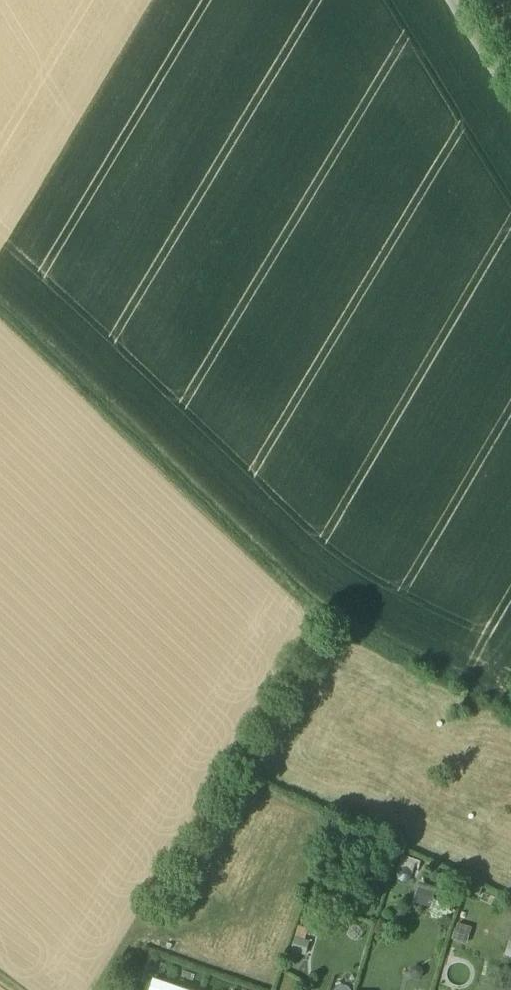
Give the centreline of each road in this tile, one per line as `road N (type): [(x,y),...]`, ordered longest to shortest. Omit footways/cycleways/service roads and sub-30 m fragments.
road 1 (track): [(510,706),(322,620),(0,314)]
road 2 (track): [(322,620),(103,989)]

